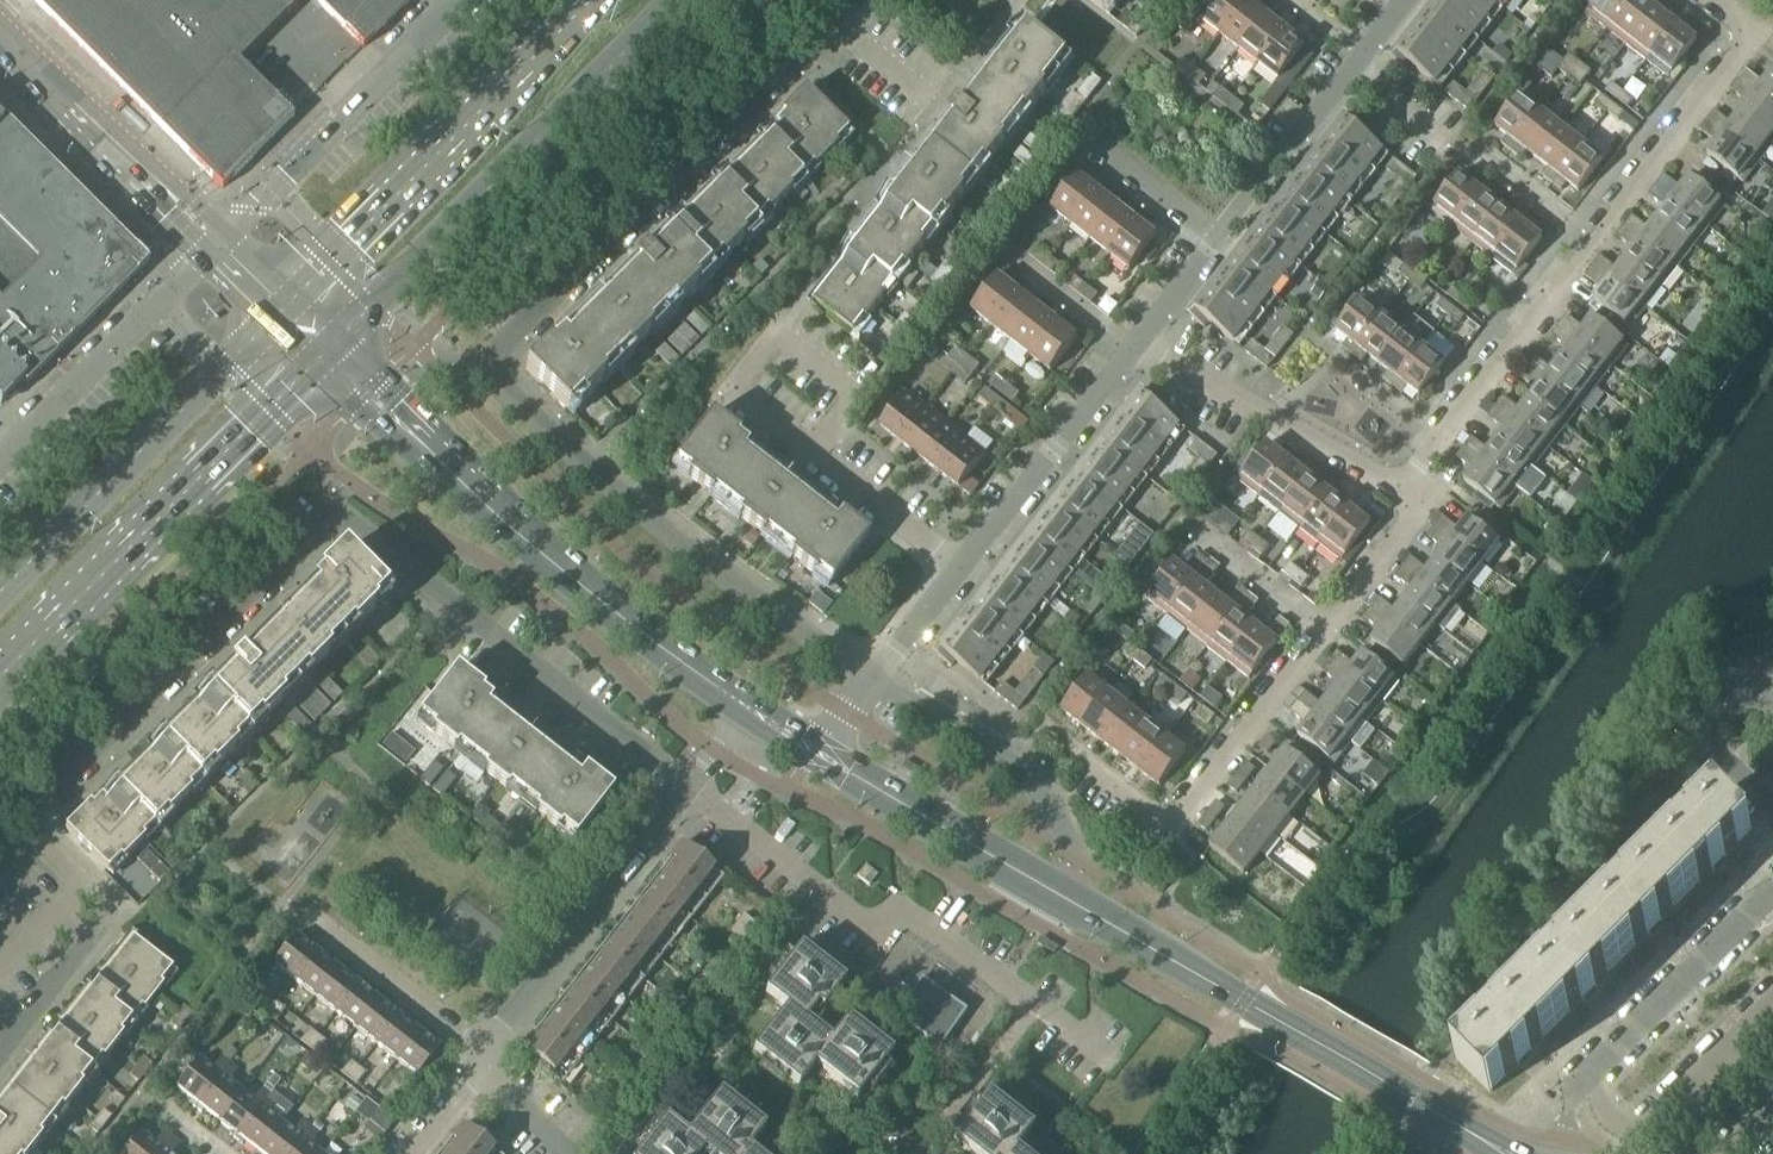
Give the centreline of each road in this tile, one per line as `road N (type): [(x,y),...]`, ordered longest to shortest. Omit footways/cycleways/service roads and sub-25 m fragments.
road 1 (residential): [(867,677),(620,490),(496,371),(502,348),(845,0)]
road 2 (residential): [(0,866),(29,838),(30,817),(48,790),(326,518),(348,520),(687,790)]
road 3 (tertiary): [(1515,1153),(819,755)]
road 4 (tertiary): [(747,709),(586,594),(326,356)]
road 5 (residential): [(1106,1057),(912,920),(891,914),(860,921),(687,790)]
road 6 (secondary): [(326,356),(678,0)]
road 7 (secondary): [(0,678),(326,356)]
road 8 (secondary): [(591,0),(282,311)]
road 9 (secondary): [(282,311),(0,593)]
road 10 (residential): [(1089,763),(1171,827),(1326,631)]
road 11 (unclassified): [(462,0),(216,242)]
road 12 (residential): [(481,1060),(505,1019),(687,790)]
road 13 (residential): [(1593,242),(1755,30),(1717,0)]
road 14 (residential): [(1406,482),(1383,480),(1137,341)]
road 15 (unclassified): [(216,242),(0,26)]
road 16 (unclassified): [(216,242),(0,458)]
road 17 (residential): [(1406,482),(1593,242)]
road 18 (residential): [(1219,238),(1405,0)]
road 19 (residential): [(964,567),(730,385)]
road 20 (residential): [(964,567),(1137,341)]
road 21 (residential): [(1585,1081),(1772,898)]
road 22 (residential): [(481,1060),(313,922)]
road 23 (residential): [(1772,698),(1746,687),(1694,730),(1772,812)]
road 24 (residential): [(1326,631),(1423,504),(1406,482)]
road 25 (residential): [(1219,238),(1082,128)]
road 26 (unclassified): [(1326,631),(1195,533)]
road 27 (residential): [(867,677),(964,567)]
road 28 (residential): [(1593,242),(1478,154)]
road 29 (residential): [(0,1056),(91,946)]
road 30 (residential): [(1137,341),(1219,238)]
road 31 (residential): [(567,1153),(481,1060)]

